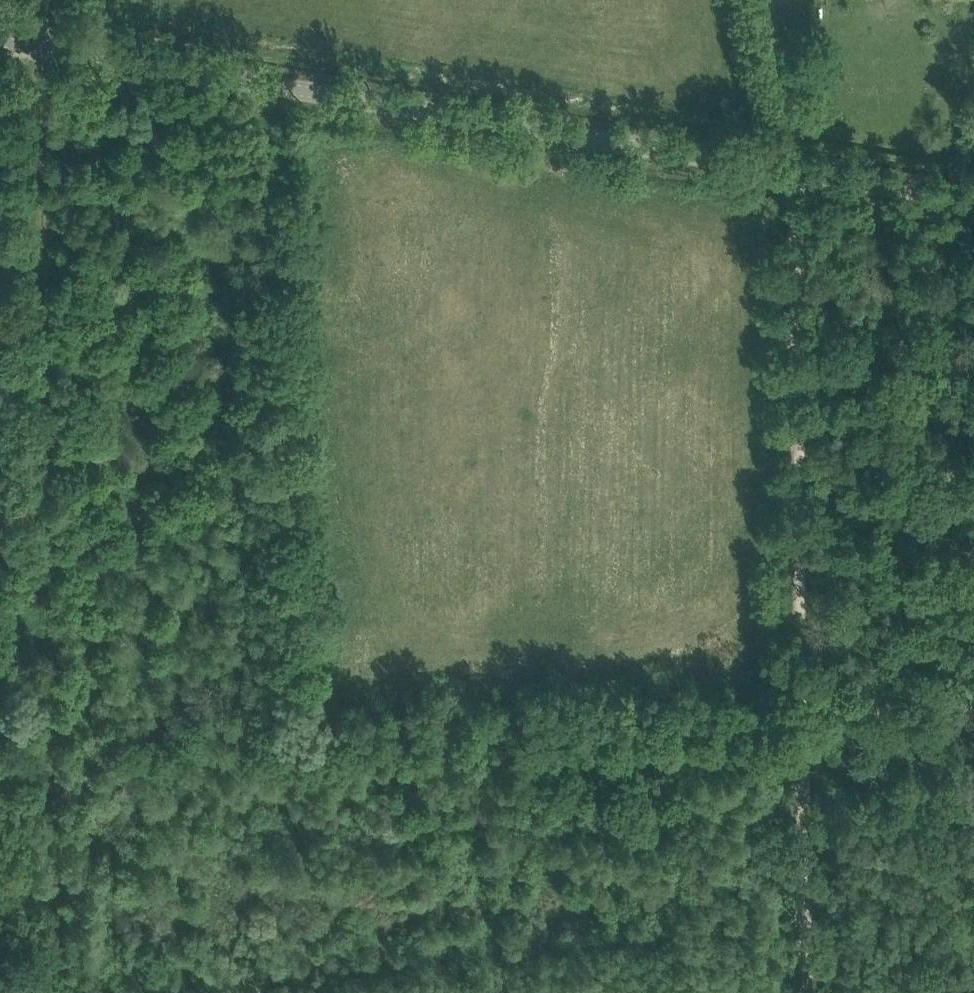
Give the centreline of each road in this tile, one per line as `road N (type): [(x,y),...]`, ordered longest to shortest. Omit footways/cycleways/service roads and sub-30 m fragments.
road 1 (unclassified): [(973,198),(0,40)]
road 2 (track): [(744,0),(776,167),(785,754)]
road 3 (track): [(49,0),(63,737)]
road 4 (track): [(785,754),(797,810),(801,992)]
road 5 (track): [(68,992),(67,850)]

